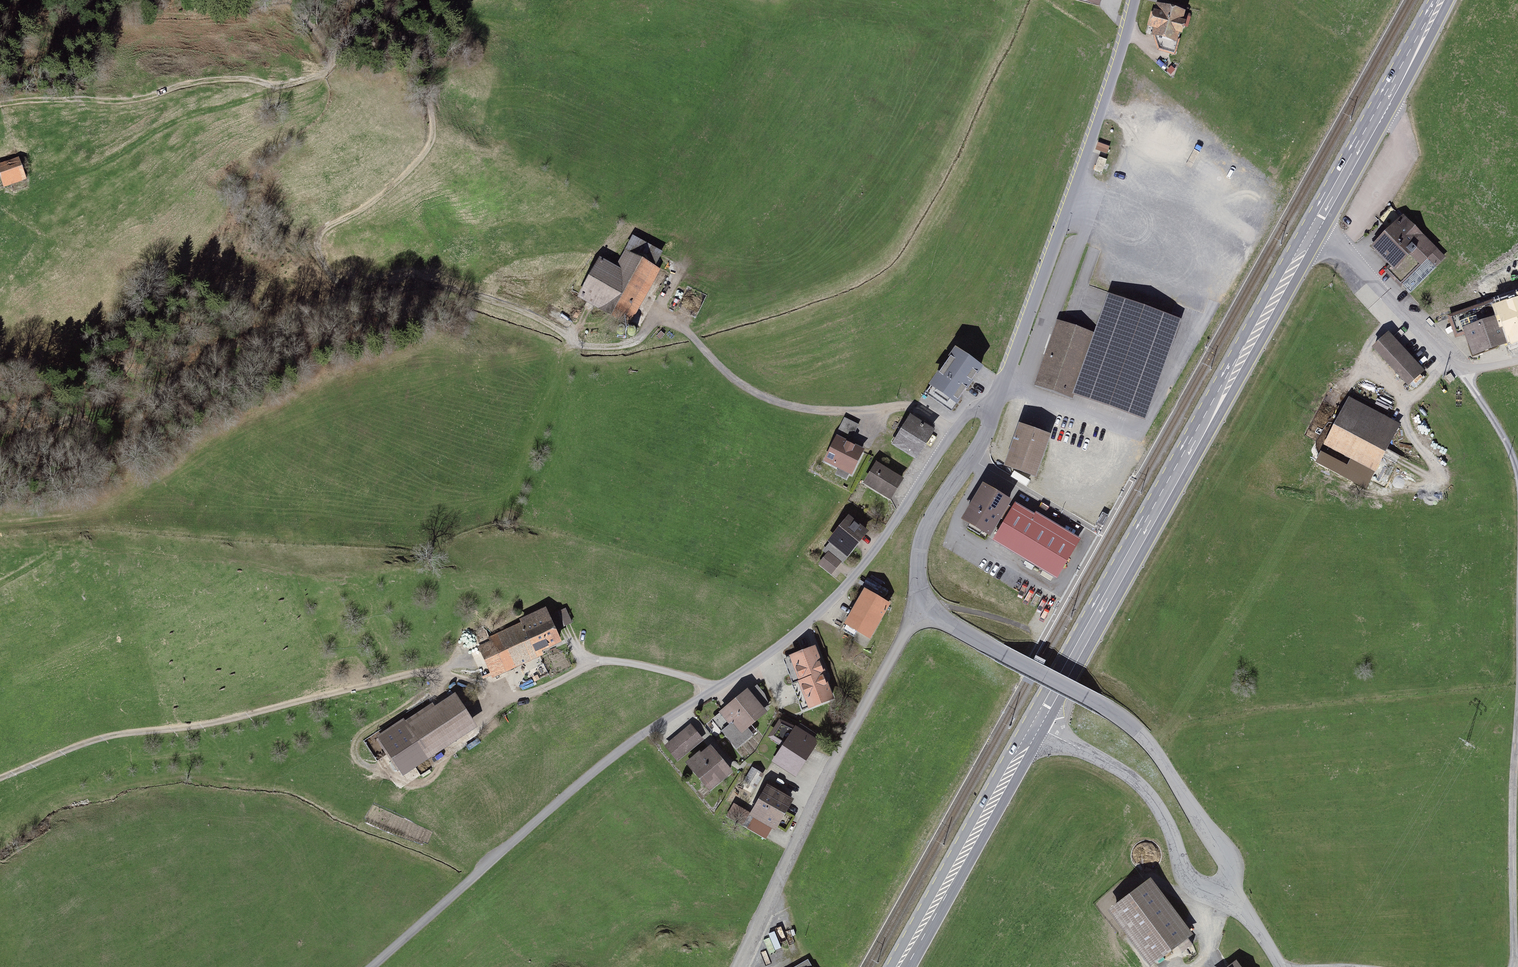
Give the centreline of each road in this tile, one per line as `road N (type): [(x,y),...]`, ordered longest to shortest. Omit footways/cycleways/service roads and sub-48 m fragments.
road 1 (residential): [(954,431),(851,586),(775,652),(592,773),(374,966)]
road 2 (track): [(355,0),(422,72),(433,136),(367,210),(325,229),(318,239),(325,265),(347,291),(442,286),(515,307),(568,336)]
road 3 (primary): [(1035,728),(1314,229)]
road 4 (track): [(0,782),(130,736),(193,730),(436,674),(492,684),(508,696)]
road 5 (residential): [(917,607),(1134,729),(1226,852),(1233,867),(1222,888)]
road 6 (unclassified): [(1132,0),(1067,213),(992,410)]
road 7 (residential): [(568,336),(586,349),(617,349),(671,322),(756,397),(806,411),(922,413),(954,431)]
road 8 (track): [(0,107),(118,101),(229,79),(281,86),(328,72),(330,48),(307,0)]
road 9 (residential): [(741,966),(917,607)]
road 10 (track): [(1514,966),(1517,672)]
road 11 (primary): [(901,966),(1035,728)]
road 12 (primary): [(1222,888),(1190,884),(1170,827),(1141,786),(1035,728)]
road 13 (primary): [(1314,229),(1441,0)]
road 14 (residential): [(992,410),(989,434),(924,533),(917,607)]
road 15 (track): [(281,86),(188,115),(85,172)]
road 16 (residential): [(1451,364),(1344,249),(1314,229)]
road 17 (track): [(1517,483),(1506,440),(1465,370)]

